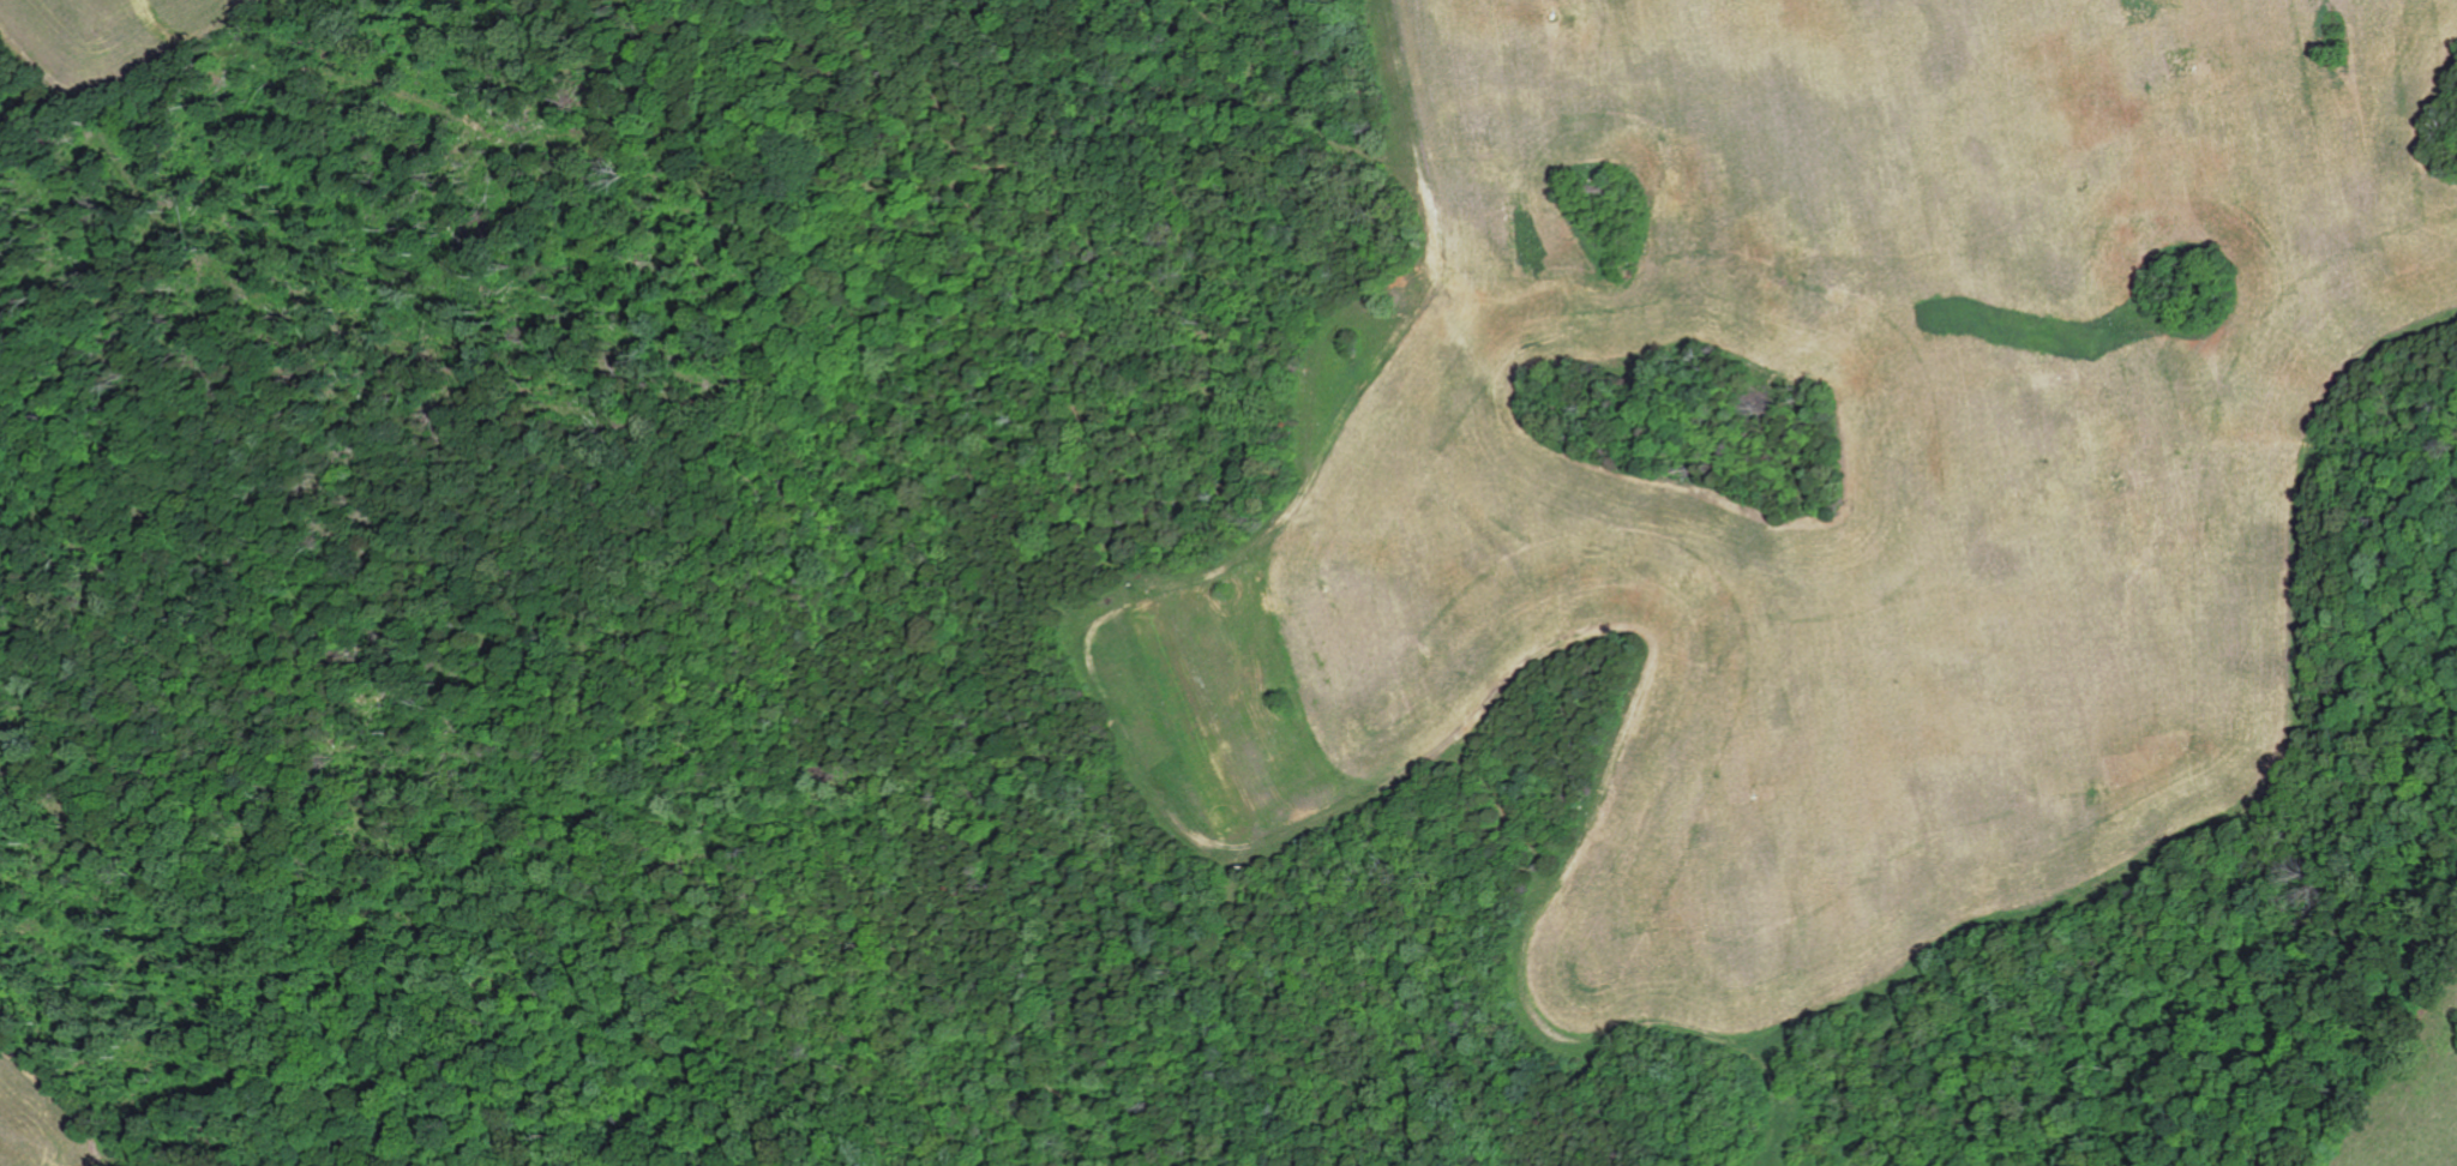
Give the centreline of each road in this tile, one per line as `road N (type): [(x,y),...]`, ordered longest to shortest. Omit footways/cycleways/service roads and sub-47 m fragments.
road 1 (residential): [(399,0),(667,363),(847,794)]

